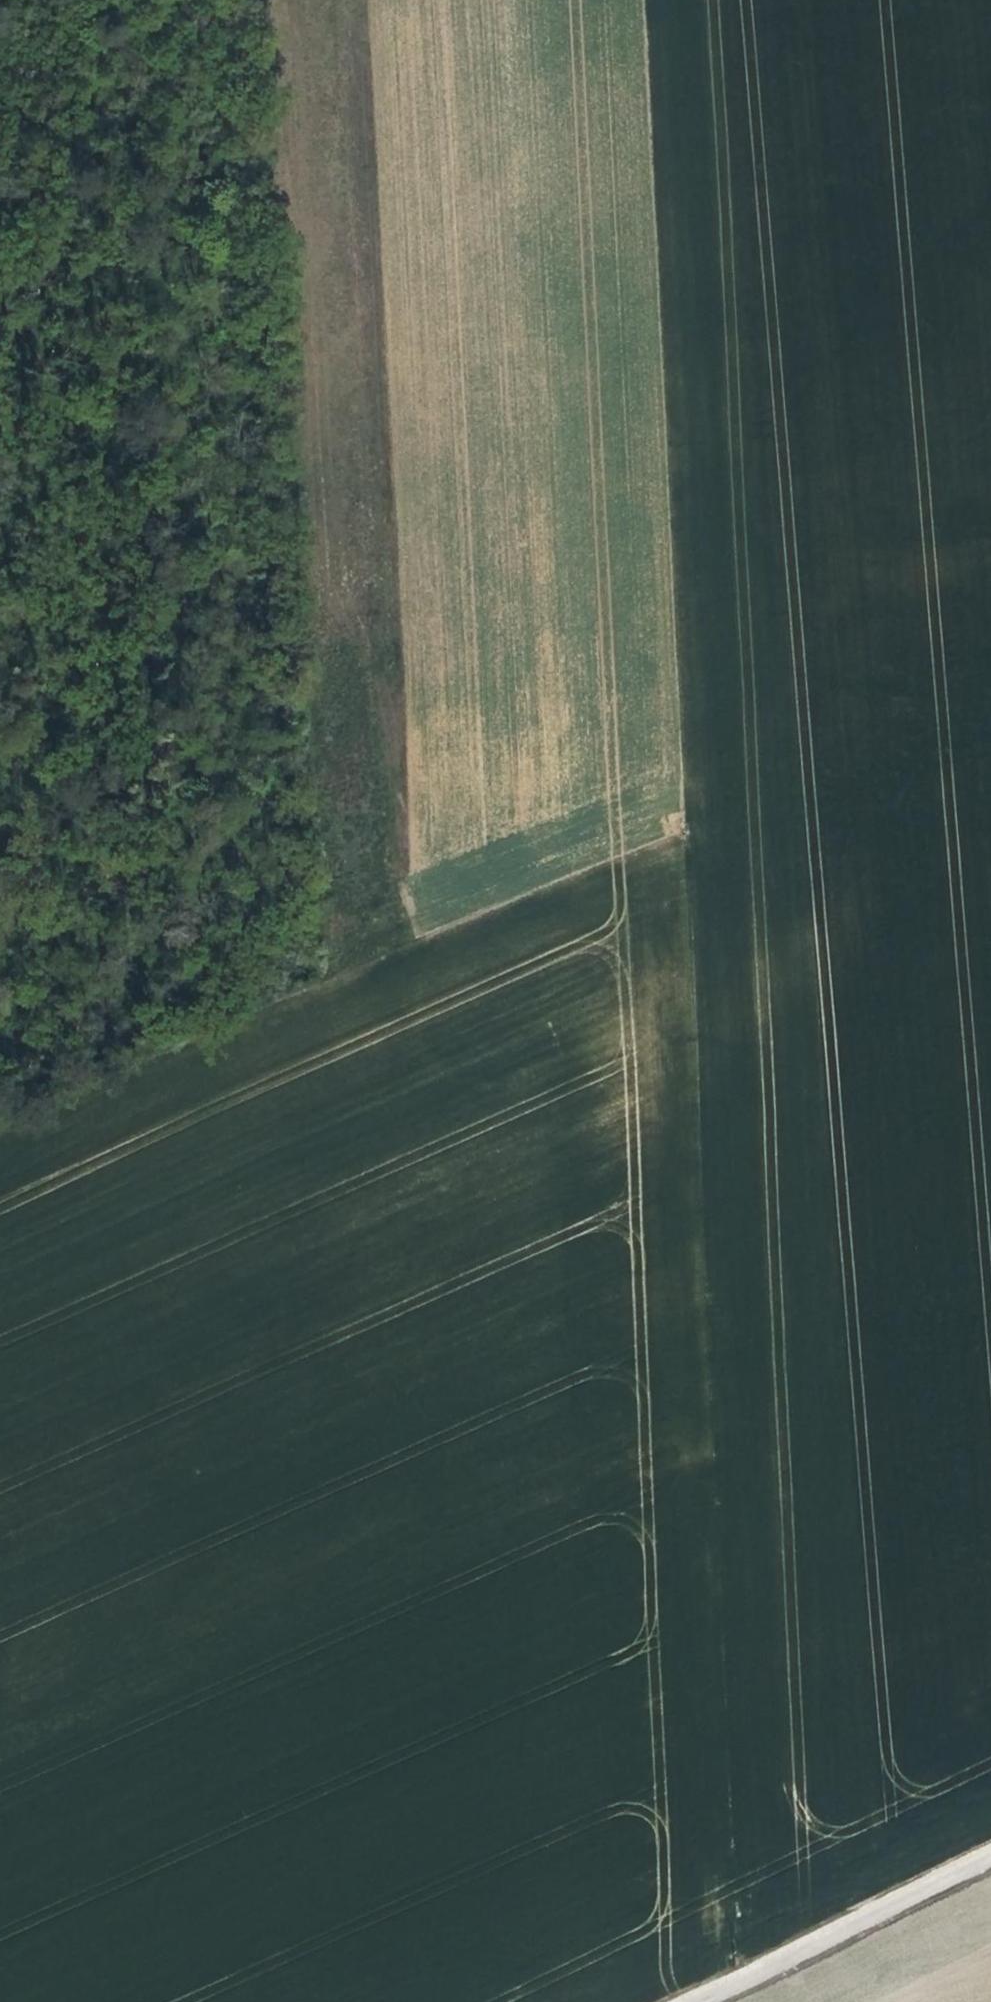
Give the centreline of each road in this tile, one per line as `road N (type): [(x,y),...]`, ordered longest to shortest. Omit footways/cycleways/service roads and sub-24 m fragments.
road 1 (track): [(990,1854),(669,2001)]

